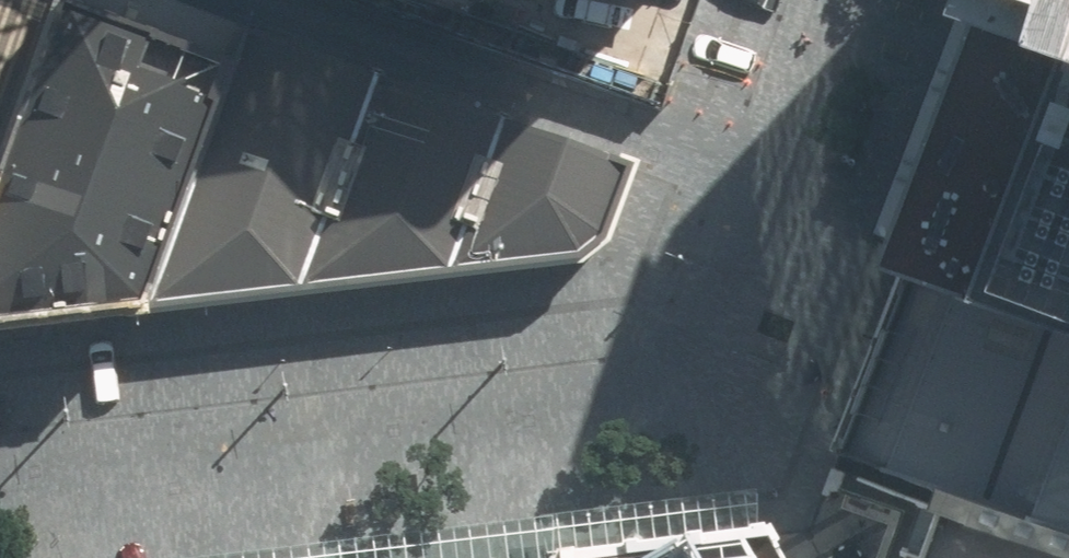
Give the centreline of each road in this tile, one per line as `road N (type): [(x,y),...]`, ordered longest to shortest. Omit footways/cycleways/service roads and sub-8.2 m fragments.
road 1 (residential): [(770,174),(715,338),(698,368),(669,392),(0,472)]
road 2 (residential): [(263,0),(770,174)]
road 3 (residential): [(836,0),(770,174)]

